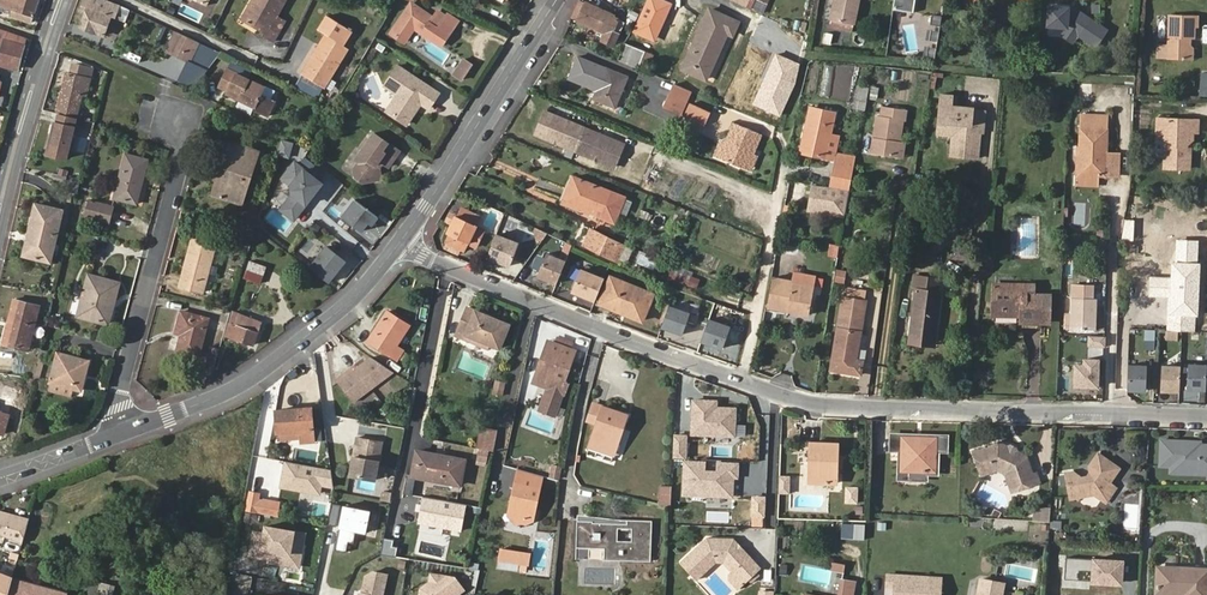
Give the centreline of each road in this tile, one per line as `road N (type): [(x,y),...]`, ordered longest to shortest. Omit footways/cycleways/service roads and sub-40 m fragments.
road 1 (residential): [(401,240),(599,329),(817,405),(1206,415)]
road 2 (tertiary): [(122,431),(271,363),(363,289),(401,240)]
road 3 (residential): [(122,431),(121,390),(187,146),(178,121)]
road 4 (tertiary): [(401,240),(557,0)]
road 5 (tertiary): [(70,0),(42,77),(0,249)]
road 6 (tertiary): [(0,476),(122,431)]

